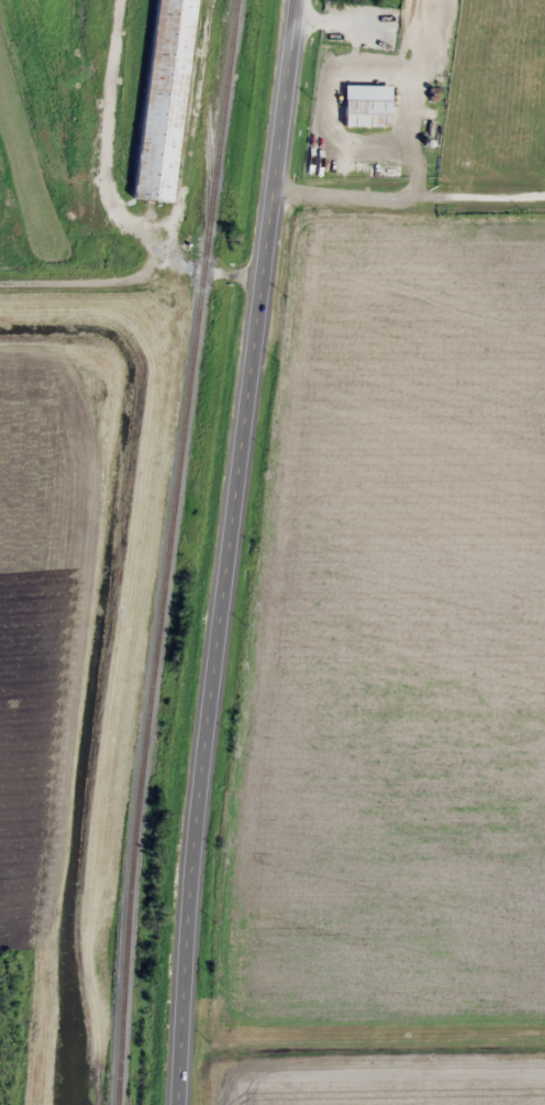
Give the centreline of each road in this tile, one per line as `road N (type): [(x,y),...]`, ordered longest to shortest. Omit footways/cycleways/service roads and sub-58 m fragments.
road 1 (secondary): [(176,1104),(200,774),(296,0)]
road 2 (track): [(272,192),(544,197)]

